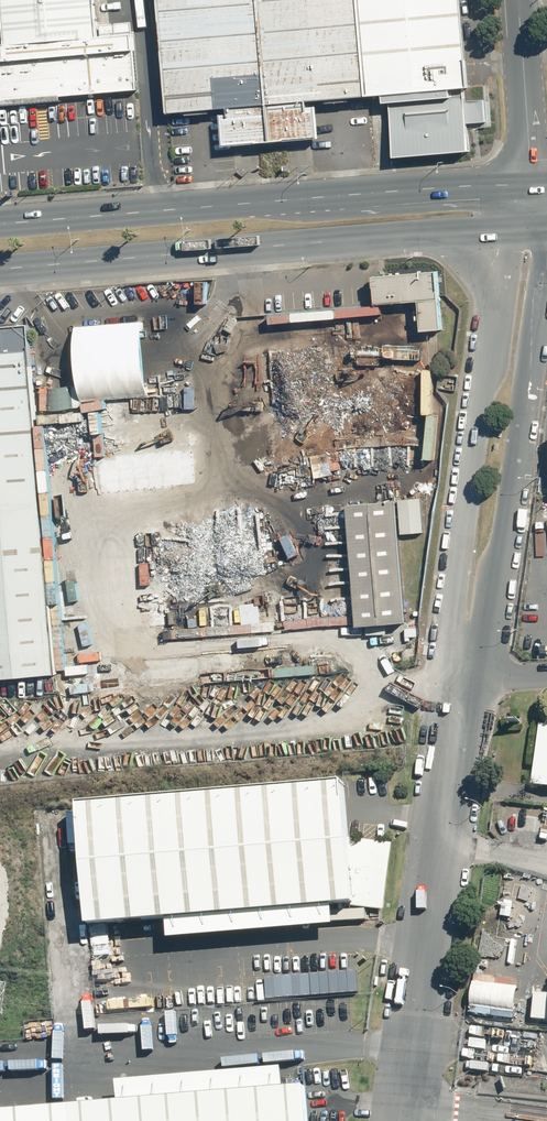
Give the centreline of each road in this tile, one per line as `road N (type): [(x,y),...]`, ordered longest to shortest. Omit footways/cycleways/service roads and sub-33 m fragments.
road 1 (primary): [(0,224),(528,182)]
road 2 (unclassified): [(454,744),(447,633),(499,228)]
road 3 (unclassified): [(546,253),(491,636),(454,744)]
road 4 (primary): [(499,228),(0,269)]
road 5 (track): [(0,735),(195,698),(450,682)]
road 6 (unclassified): [(399,1120),(454,744)]
road 7 (tertiary): [(528,182),(517,0)]

